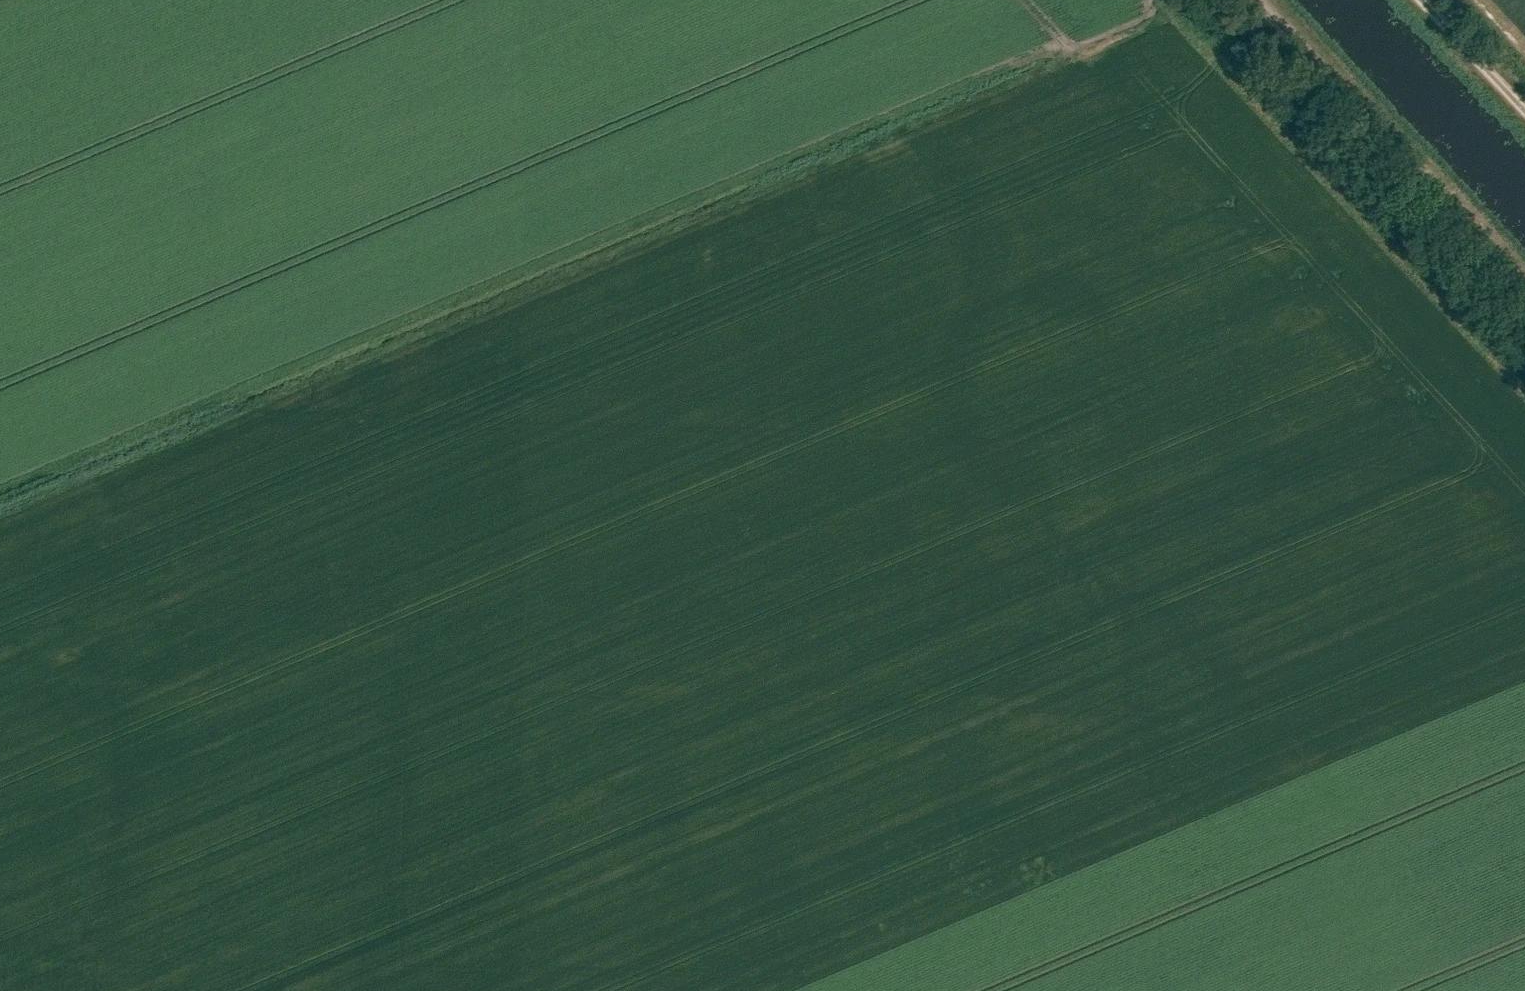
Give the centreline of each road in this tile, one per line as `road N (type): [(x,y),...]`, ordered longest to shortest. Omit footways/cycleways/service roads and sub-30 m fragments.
road 1 (track): [(1252,0),(1524,290)]
road 2 (track): [(1524,116),(1416,0)]

